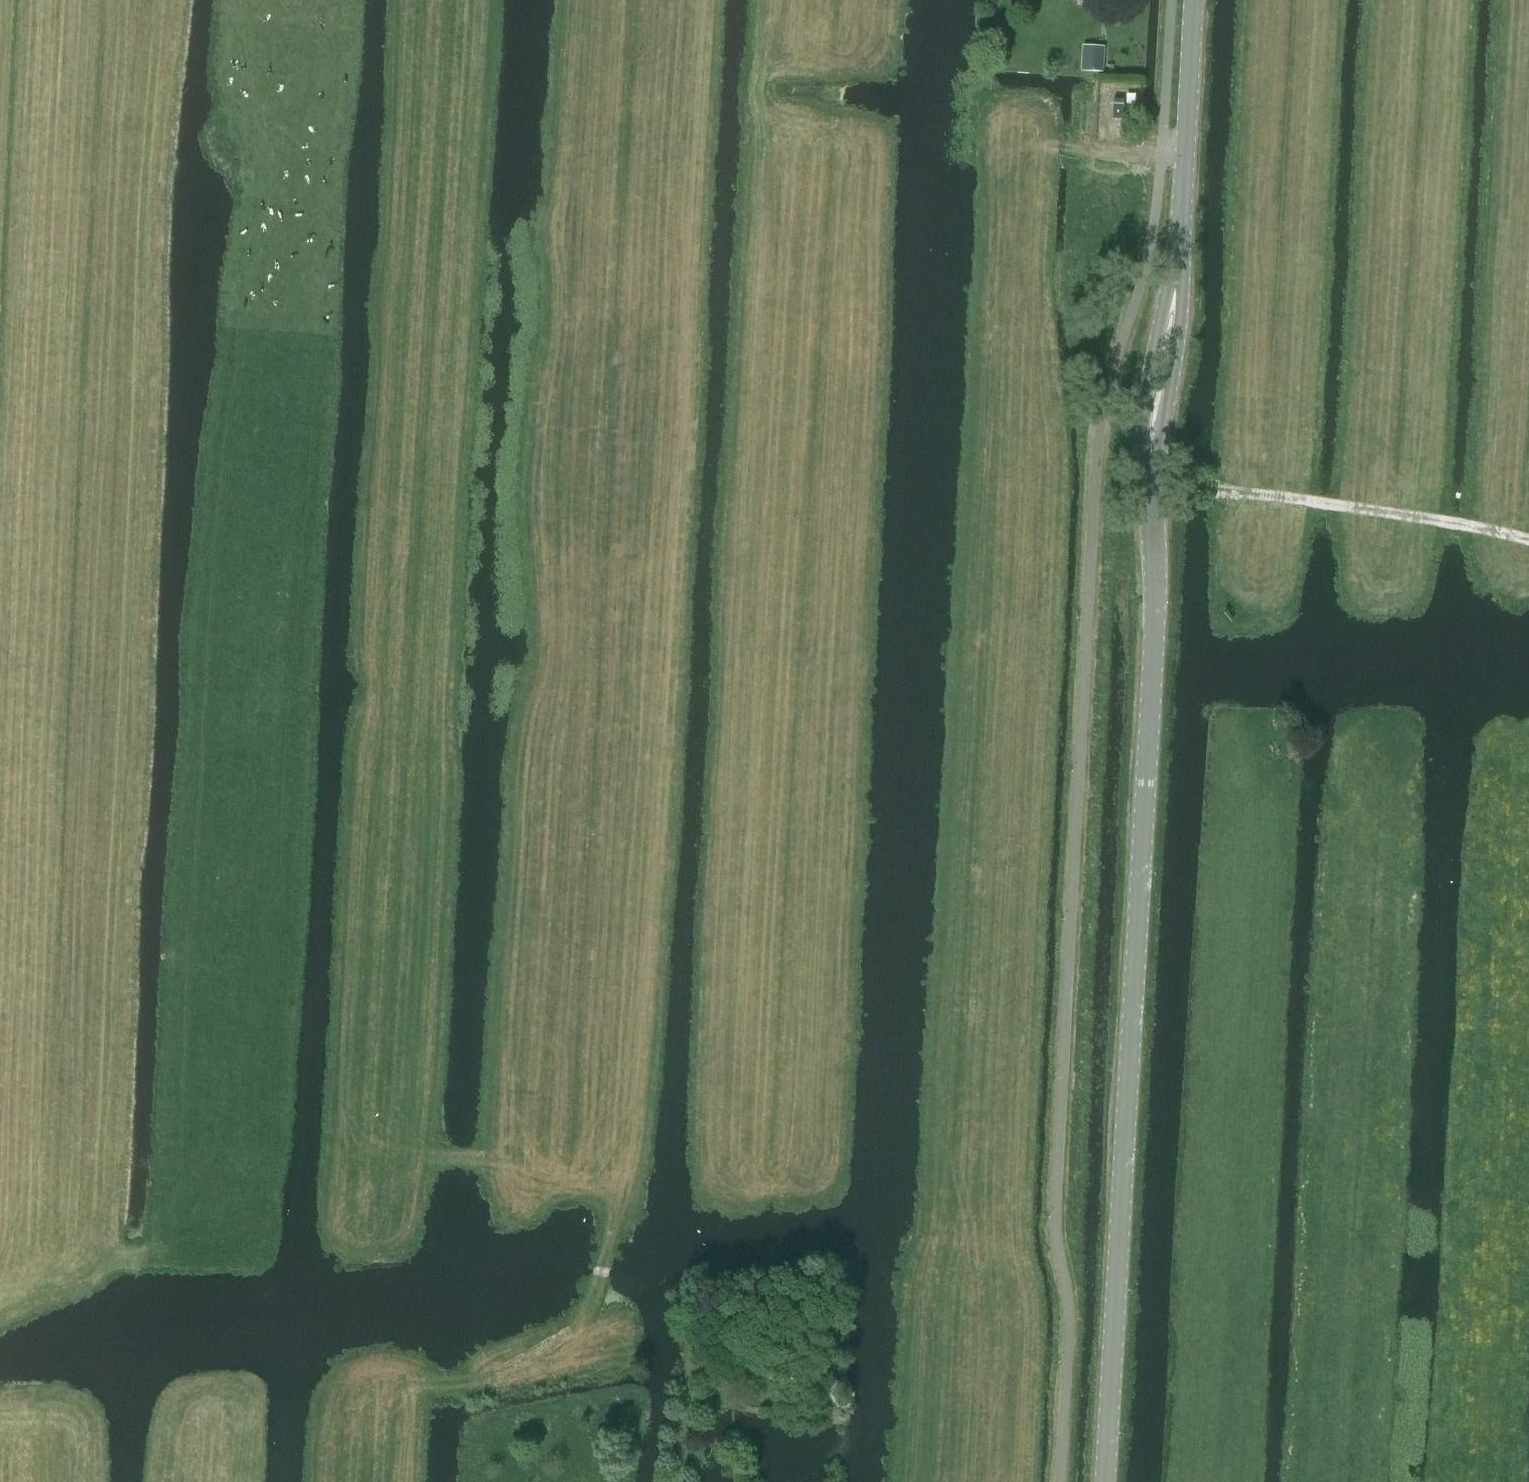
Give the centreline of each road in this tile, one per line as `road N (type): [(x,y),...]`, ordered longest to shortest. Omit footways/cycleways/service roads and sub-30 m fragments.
road 1 (tertiary): [(1101,1481),(1149,695),(1155,390),(1176,213),(1187,0)]
road 2 (track): [(1284,483),(1528,530)]
road 3 (track): [(1284,483),(1152,475)]

